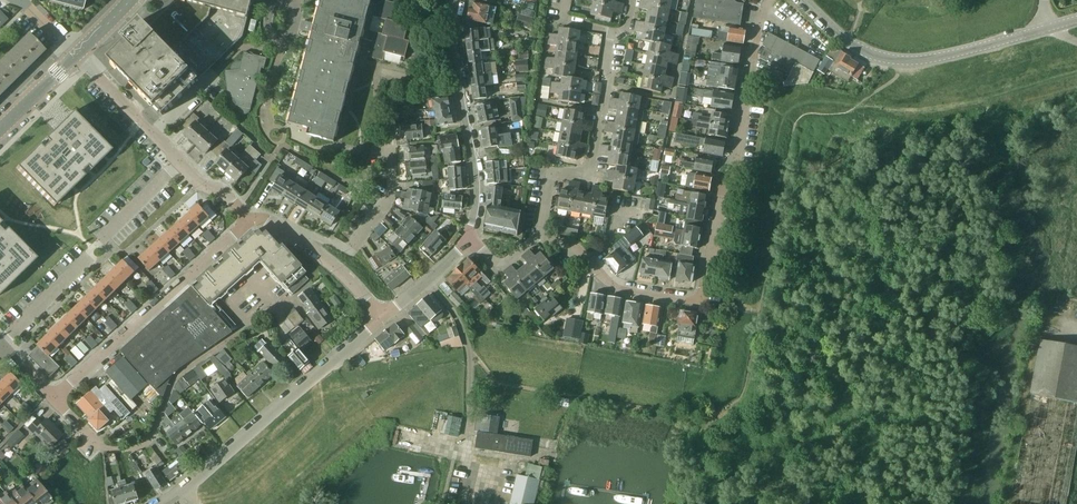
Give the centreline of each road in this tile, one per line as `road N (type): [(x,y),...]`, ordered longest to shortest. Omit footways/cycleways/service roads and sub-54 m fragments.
road 1 (residential): [(538,238),(567,243),(622,290),(691,302),(700,293),(723,163),(733,162),(767,0)]
road 2 (residential): [(162,503),(382,319)]
road 3 (residential): [(54,398),(250,222)]
road 4 (residential): [(538,238),(549,175),(589,172),(620,33)]
road 5 (tertiary): [(468,237),(476,189),(454,42),(457,0)]
road 6 (tertiary): [(382,319),(291,234),(250,222)]
road 7 (tertiary): [(902,59),(1047,28)]
road 8 (residential): [(0,345),(88,257)]
road 9 (tertiary): [(902,59),(851,44),(801,0)]

